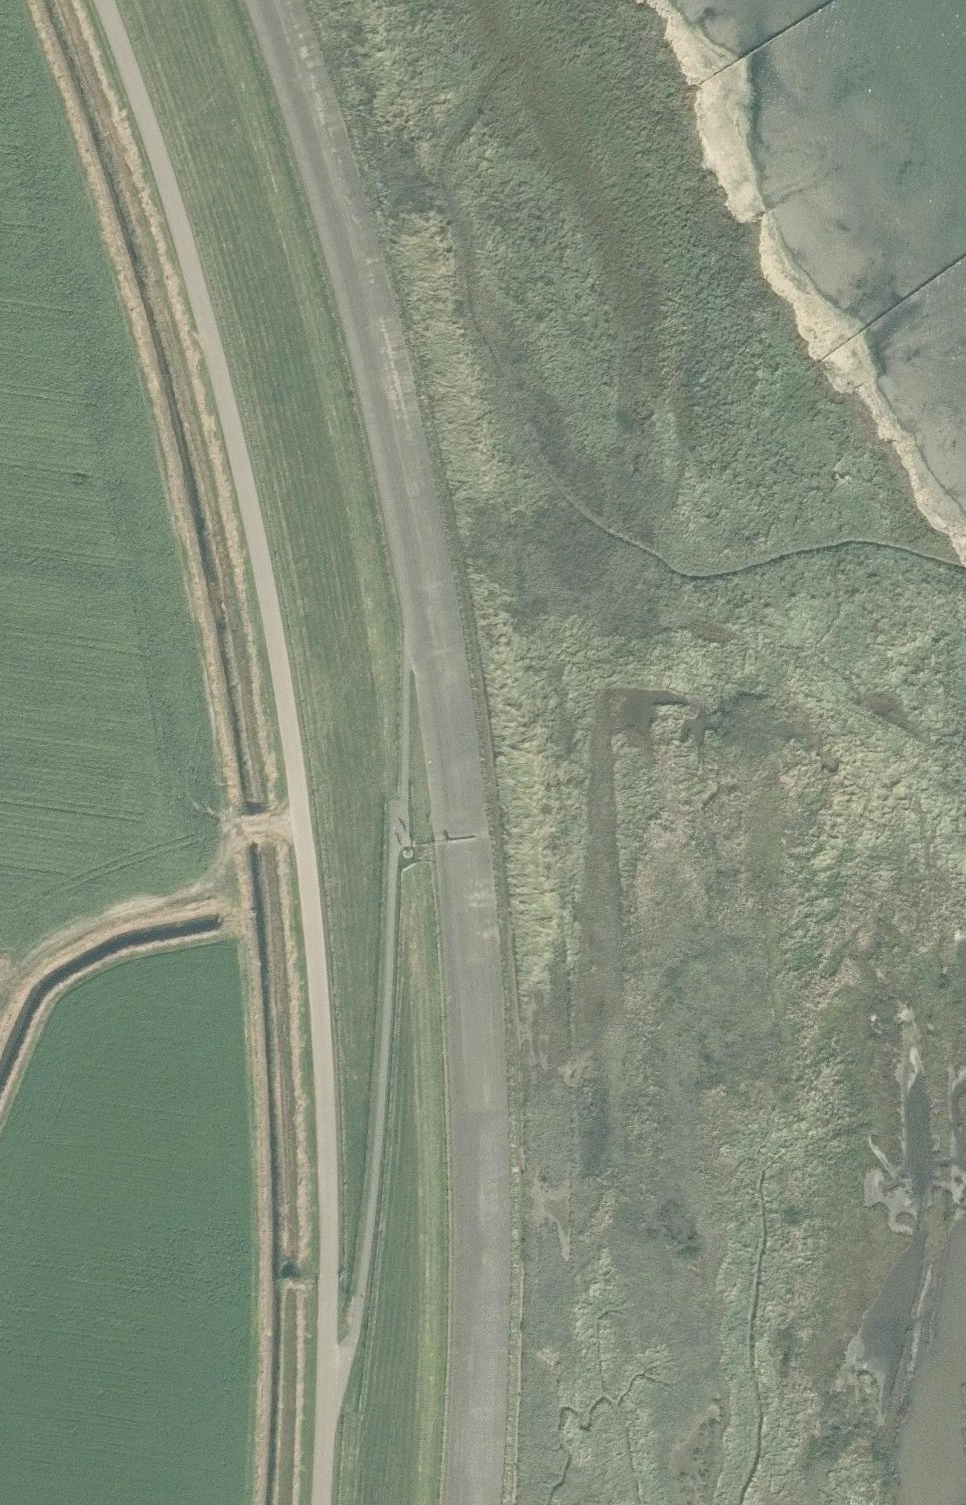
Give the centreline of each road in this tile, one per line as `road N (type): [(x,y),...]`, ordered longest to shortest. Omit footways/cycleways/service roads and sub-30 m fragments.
road 1 (unclassified): [(323,1504),(328,1107),(291,734),(222,376),(182,223),(106,0)]
road 2 (track): [(413,628),(440,837),(475,1351),(465,1504)]

